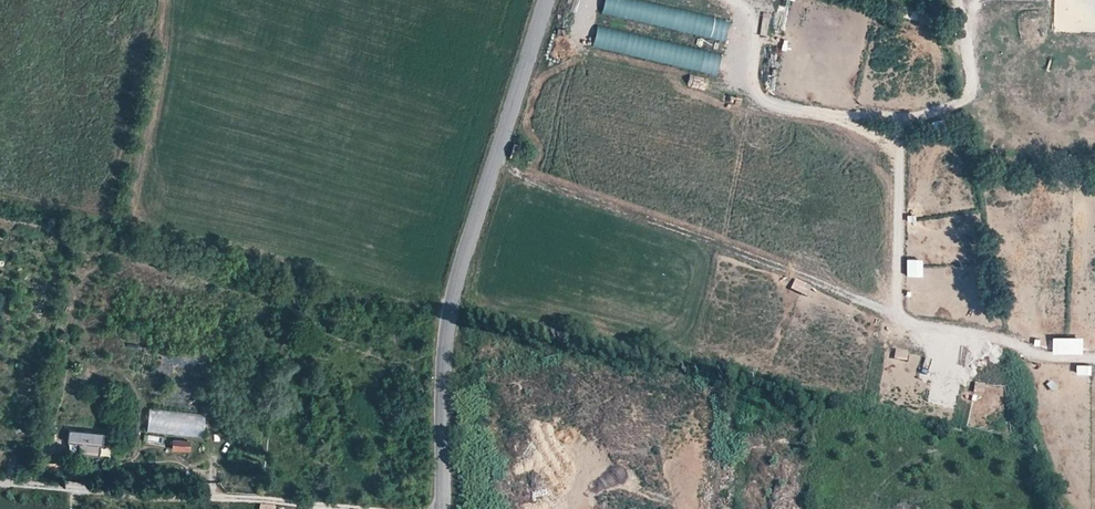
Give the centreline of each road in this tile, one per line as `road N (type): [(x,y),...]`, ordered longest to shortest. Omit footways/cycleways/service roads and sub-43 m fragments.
road 1 (tertiary): [(543,0),(452,281),(442,508)]
road 2 (track): [(830,112),(889,144),(898,157),(896,301),(909,322),(1094,360)]
road 3 (track): [(731,0),(742,7),(746,66),(758,91),(783,106),(882,118),(931,114),(968,98),(960,0)]
road 4 (track): [(349,508),(0,484)]

